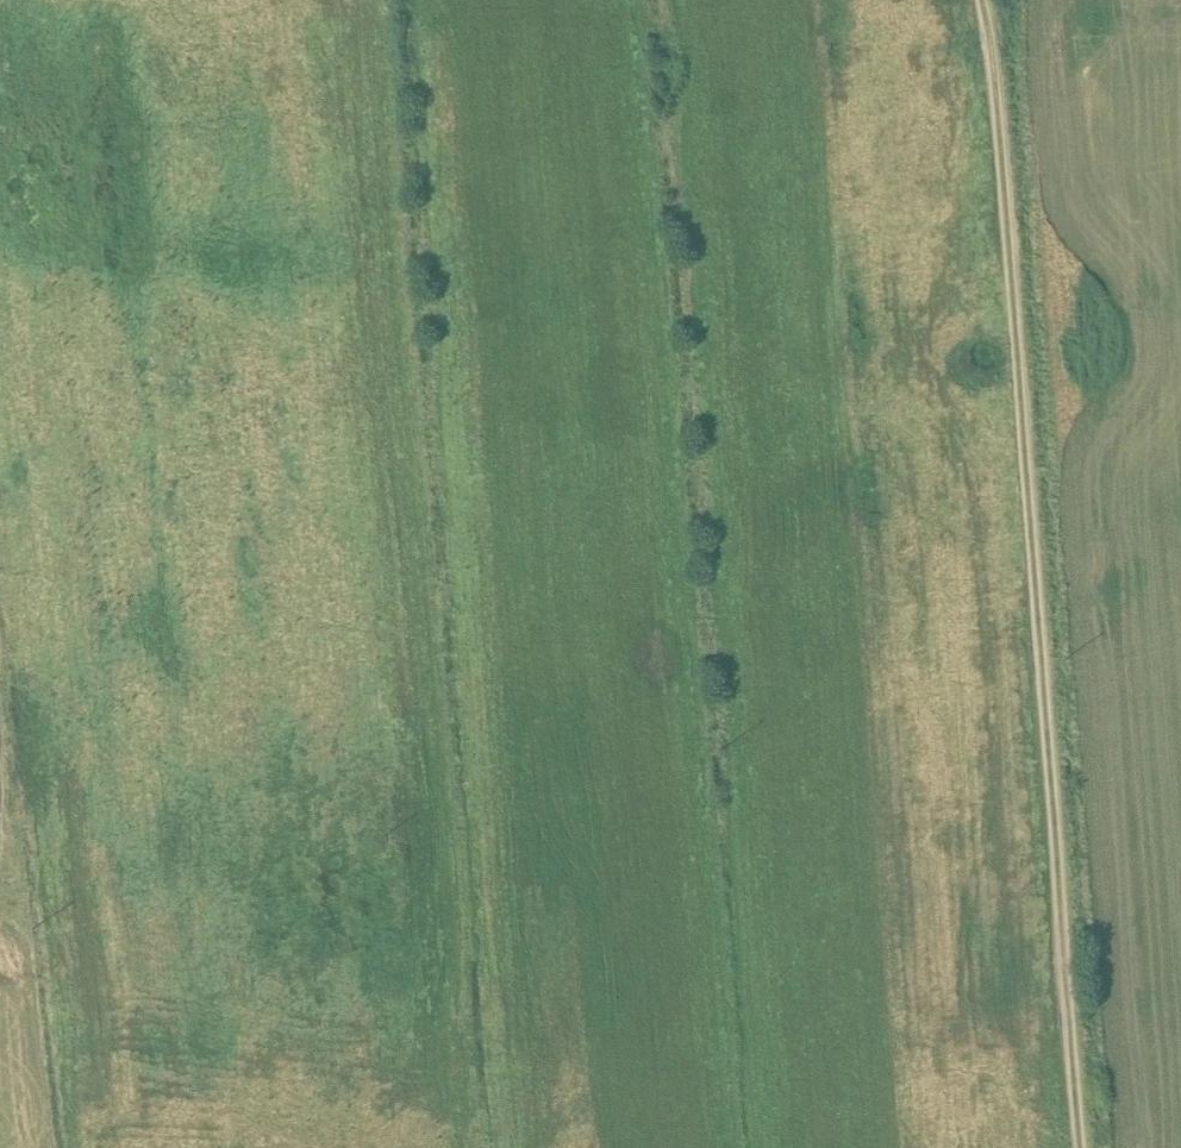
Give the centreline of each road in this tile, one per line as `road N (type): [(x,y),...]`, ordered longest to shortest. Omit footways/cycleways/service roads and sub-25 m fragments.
road 1 (track): [(1078,1147),(1039,573),(984,0)]

